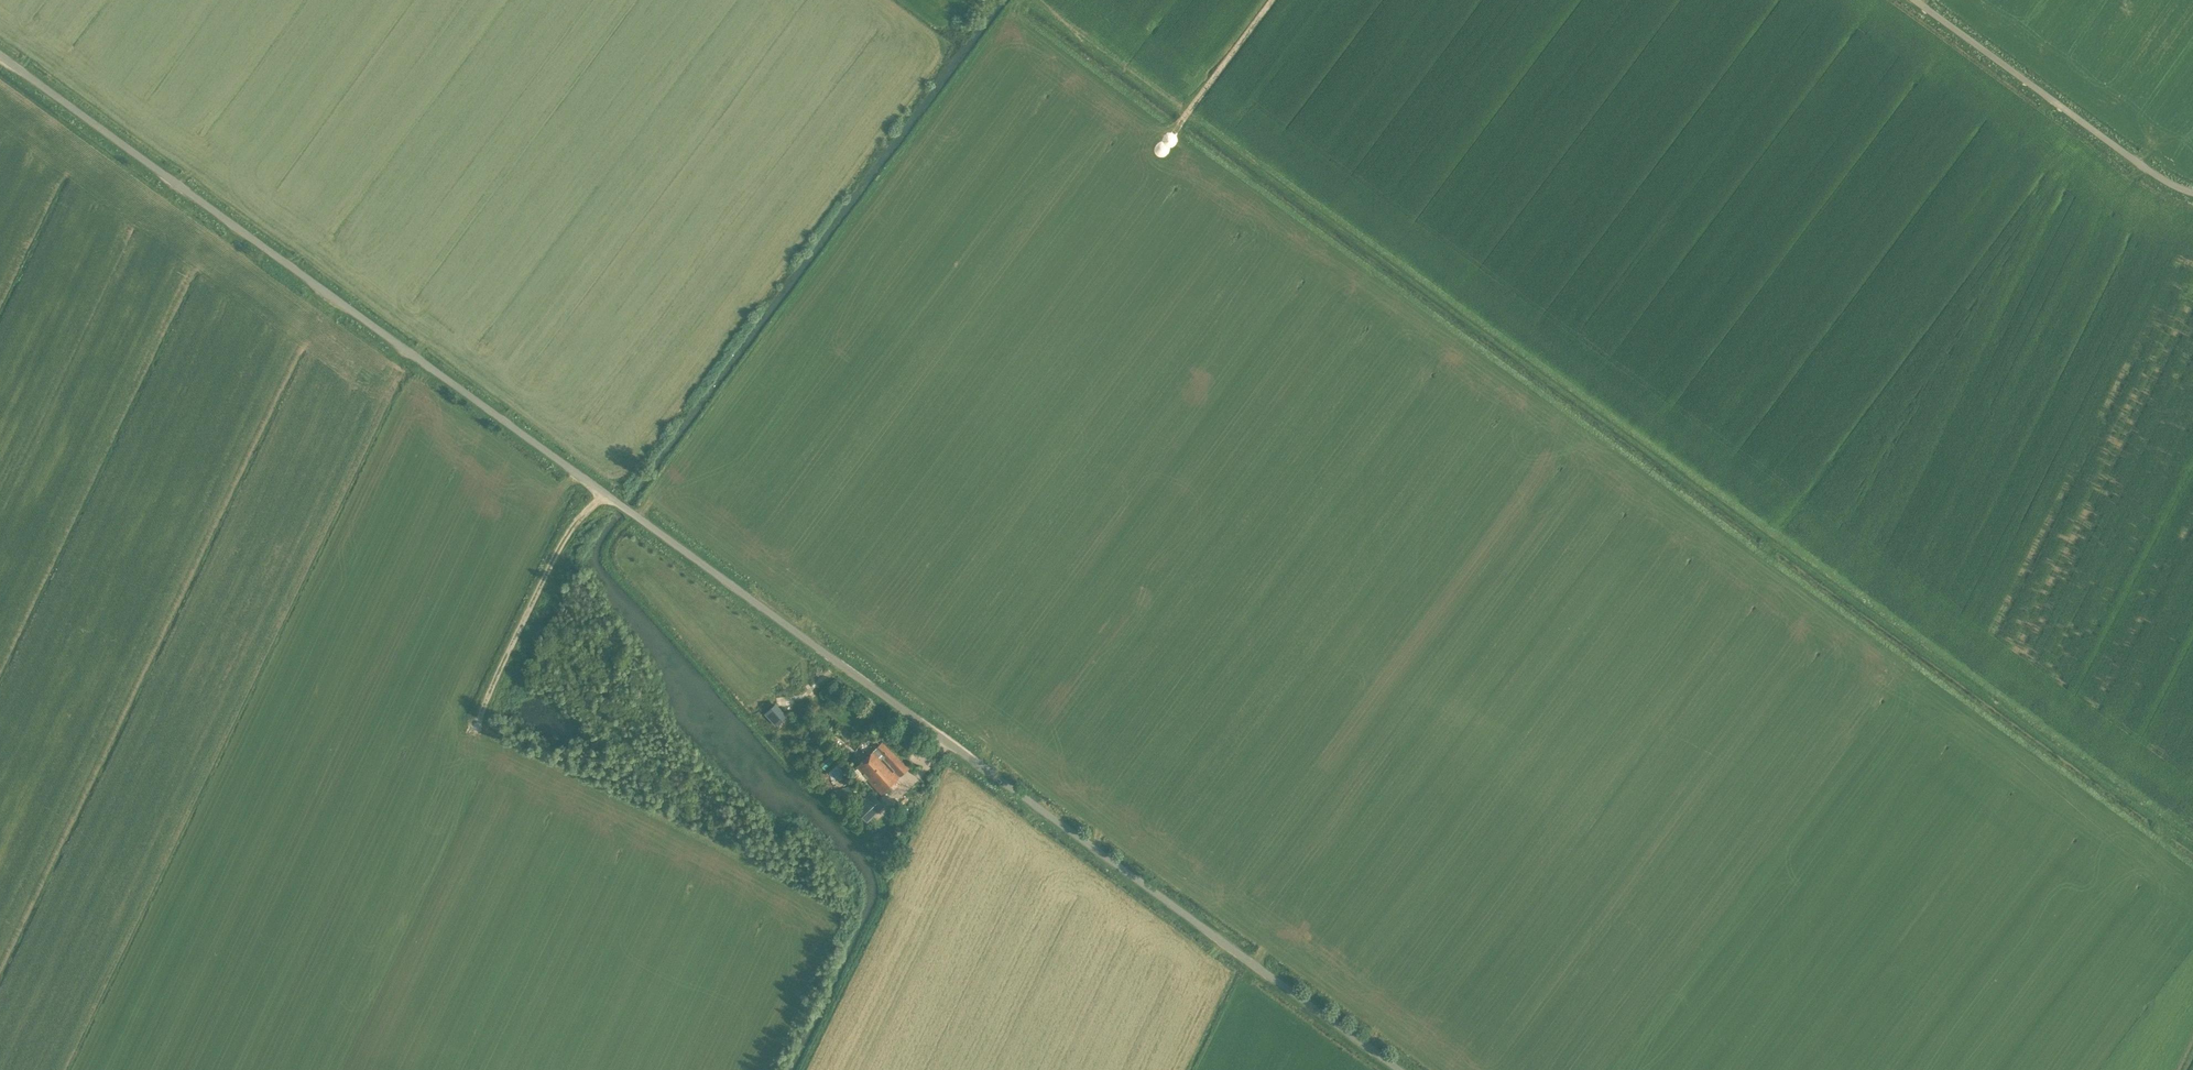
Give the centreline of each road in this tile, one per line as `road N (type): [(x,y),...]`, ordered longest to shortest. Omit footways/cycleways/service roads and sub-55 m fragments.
road 1 (unclassified): [(1407,1069),(0,55)]
road 2 (track): [(1272,0),(1175,129),(1010,7),(646,493),(638,517)]
road 3 (unclassified): [(2192,191),(2166,180),(1918,0)]
road 4 (track): [(476,726),(571,527),(605,493)]
road 5 (track): [(1037,0),(1190,109)]

